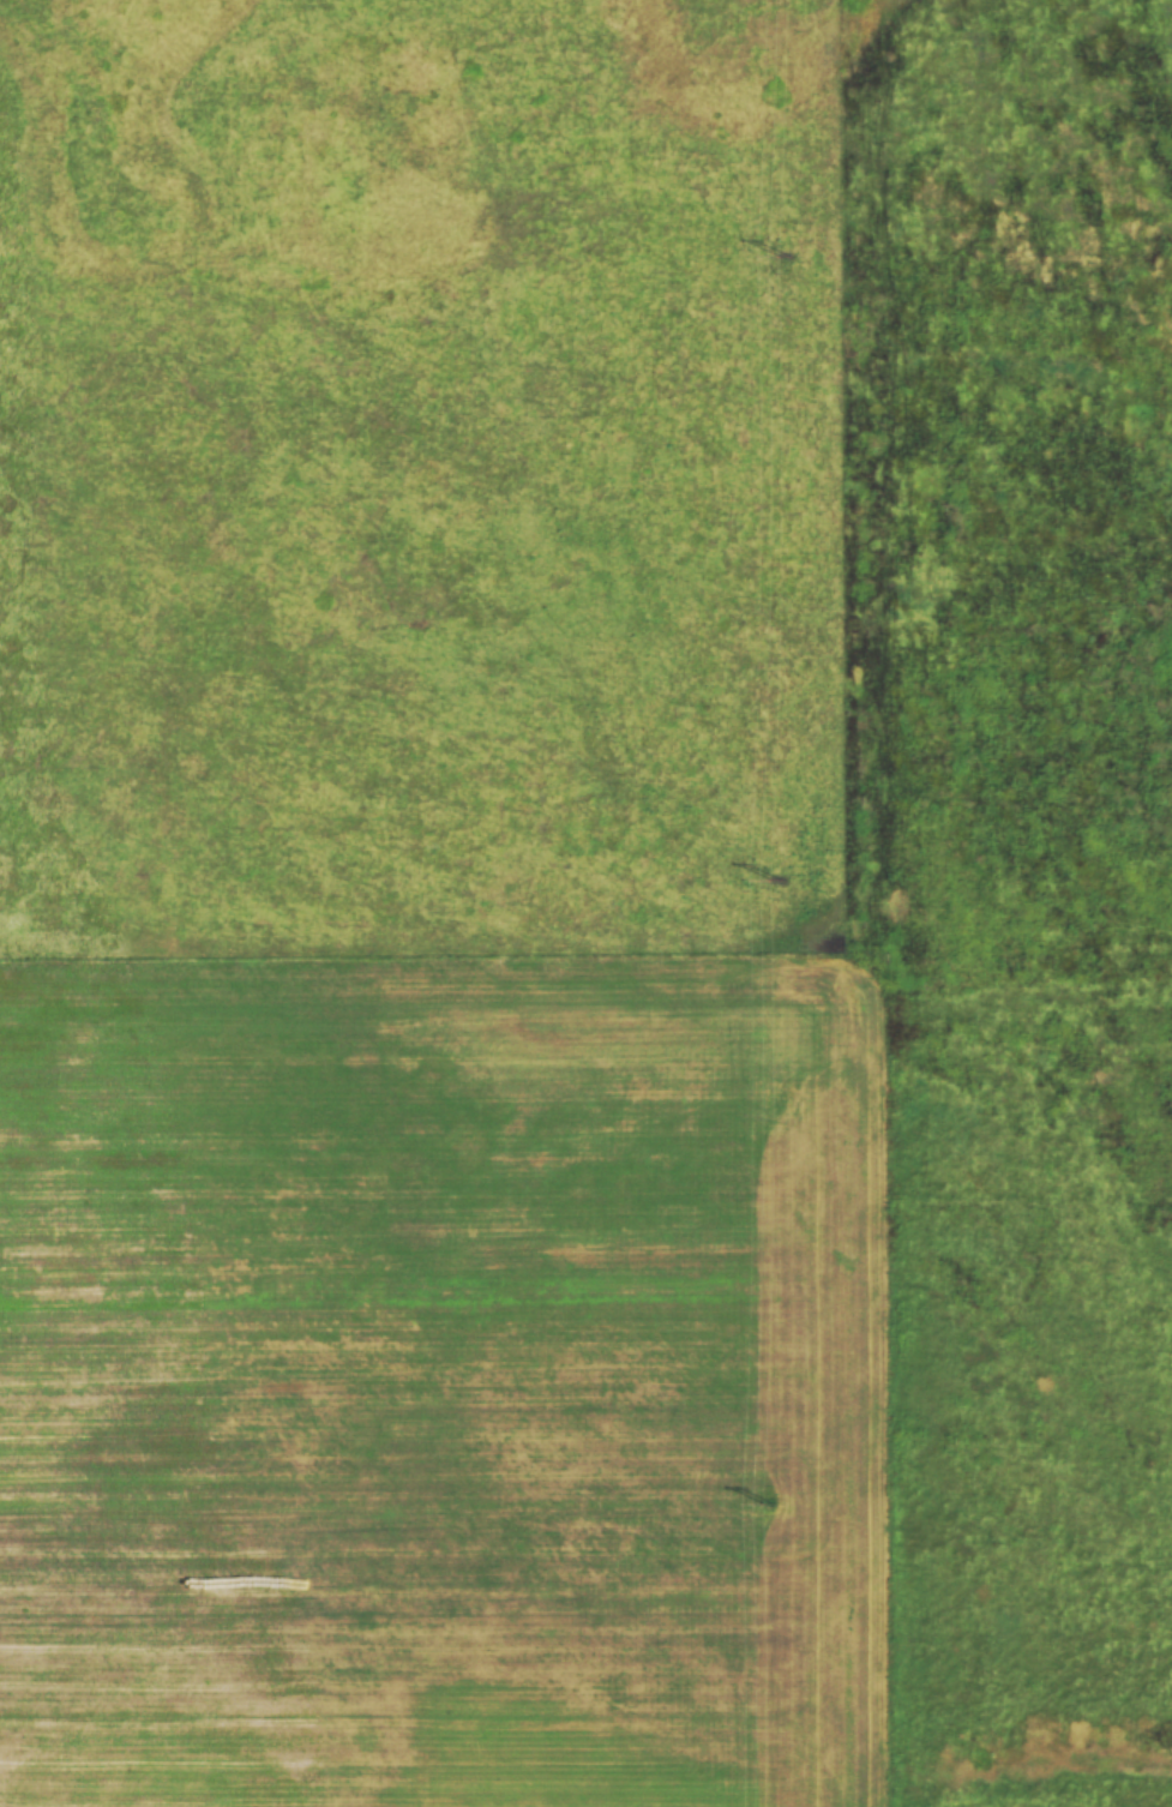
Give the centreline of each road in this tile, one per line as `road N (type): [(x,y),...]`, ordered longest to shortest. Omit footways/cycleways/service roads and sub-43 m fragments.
road 1 (track): [(840,1806),(812,0)]

